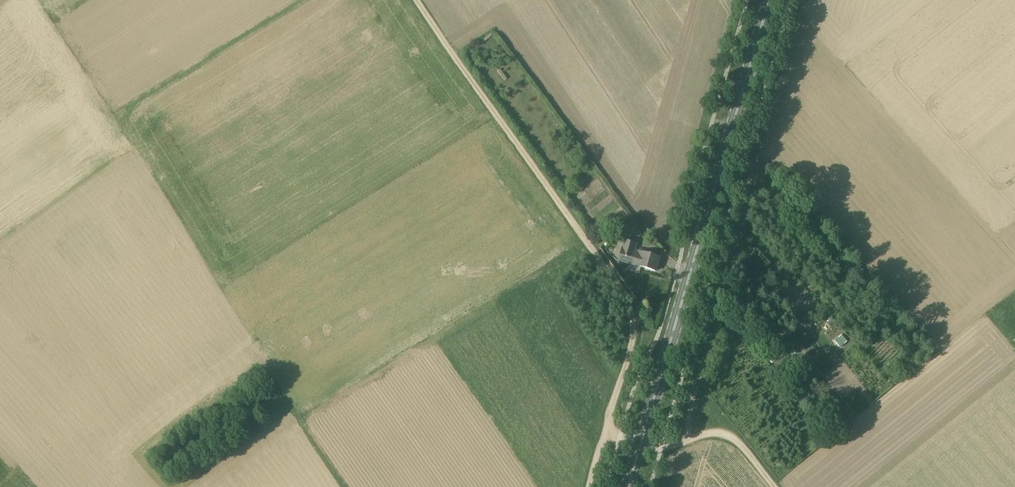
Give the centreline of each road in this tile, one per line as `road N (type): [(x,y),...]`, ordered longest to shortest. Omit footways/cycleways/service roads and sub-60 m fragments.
road 1 (primary): [(629,486),(776,0)]
road 2 (track): [(606,434),(635,346),(623,283),(417,0)]
road 3 (track): [(776,486),(723,432),(662,448),(620,440)]

